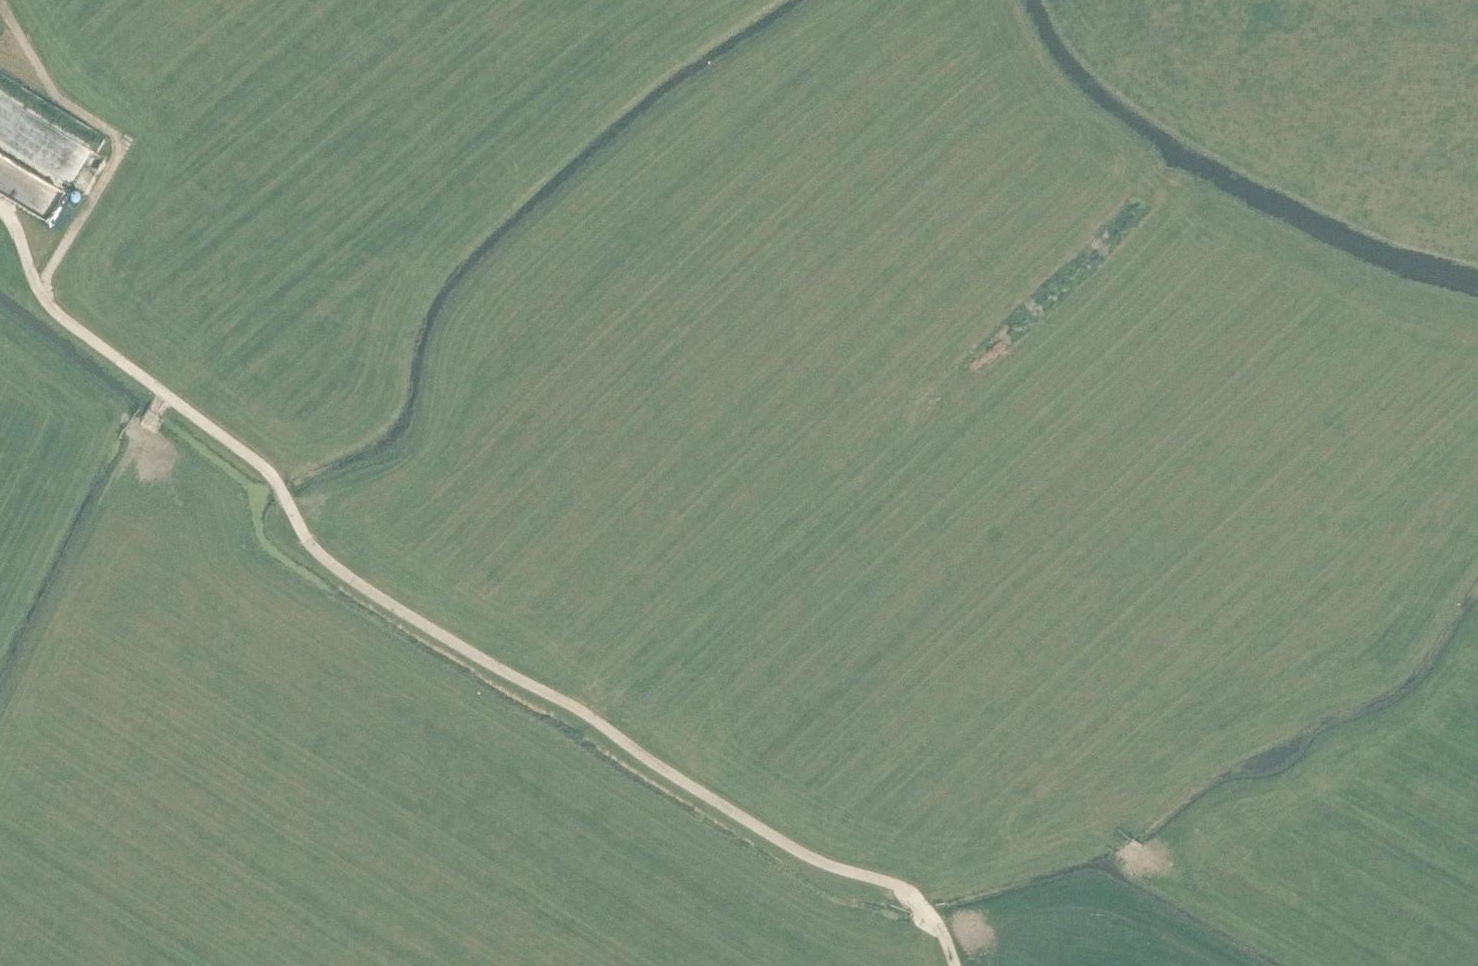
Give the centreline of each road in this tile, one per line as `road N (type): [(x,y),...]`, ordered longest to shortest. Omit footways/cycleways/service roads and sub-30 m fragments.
road 1 (track): [(957,965),(925,906),(903,888),(832,868),(323,561),(303,539),(272,475),(47,301),(0,207)]
road 2 (track): [(41,289),(127,142),(59,100),(0,3)]

